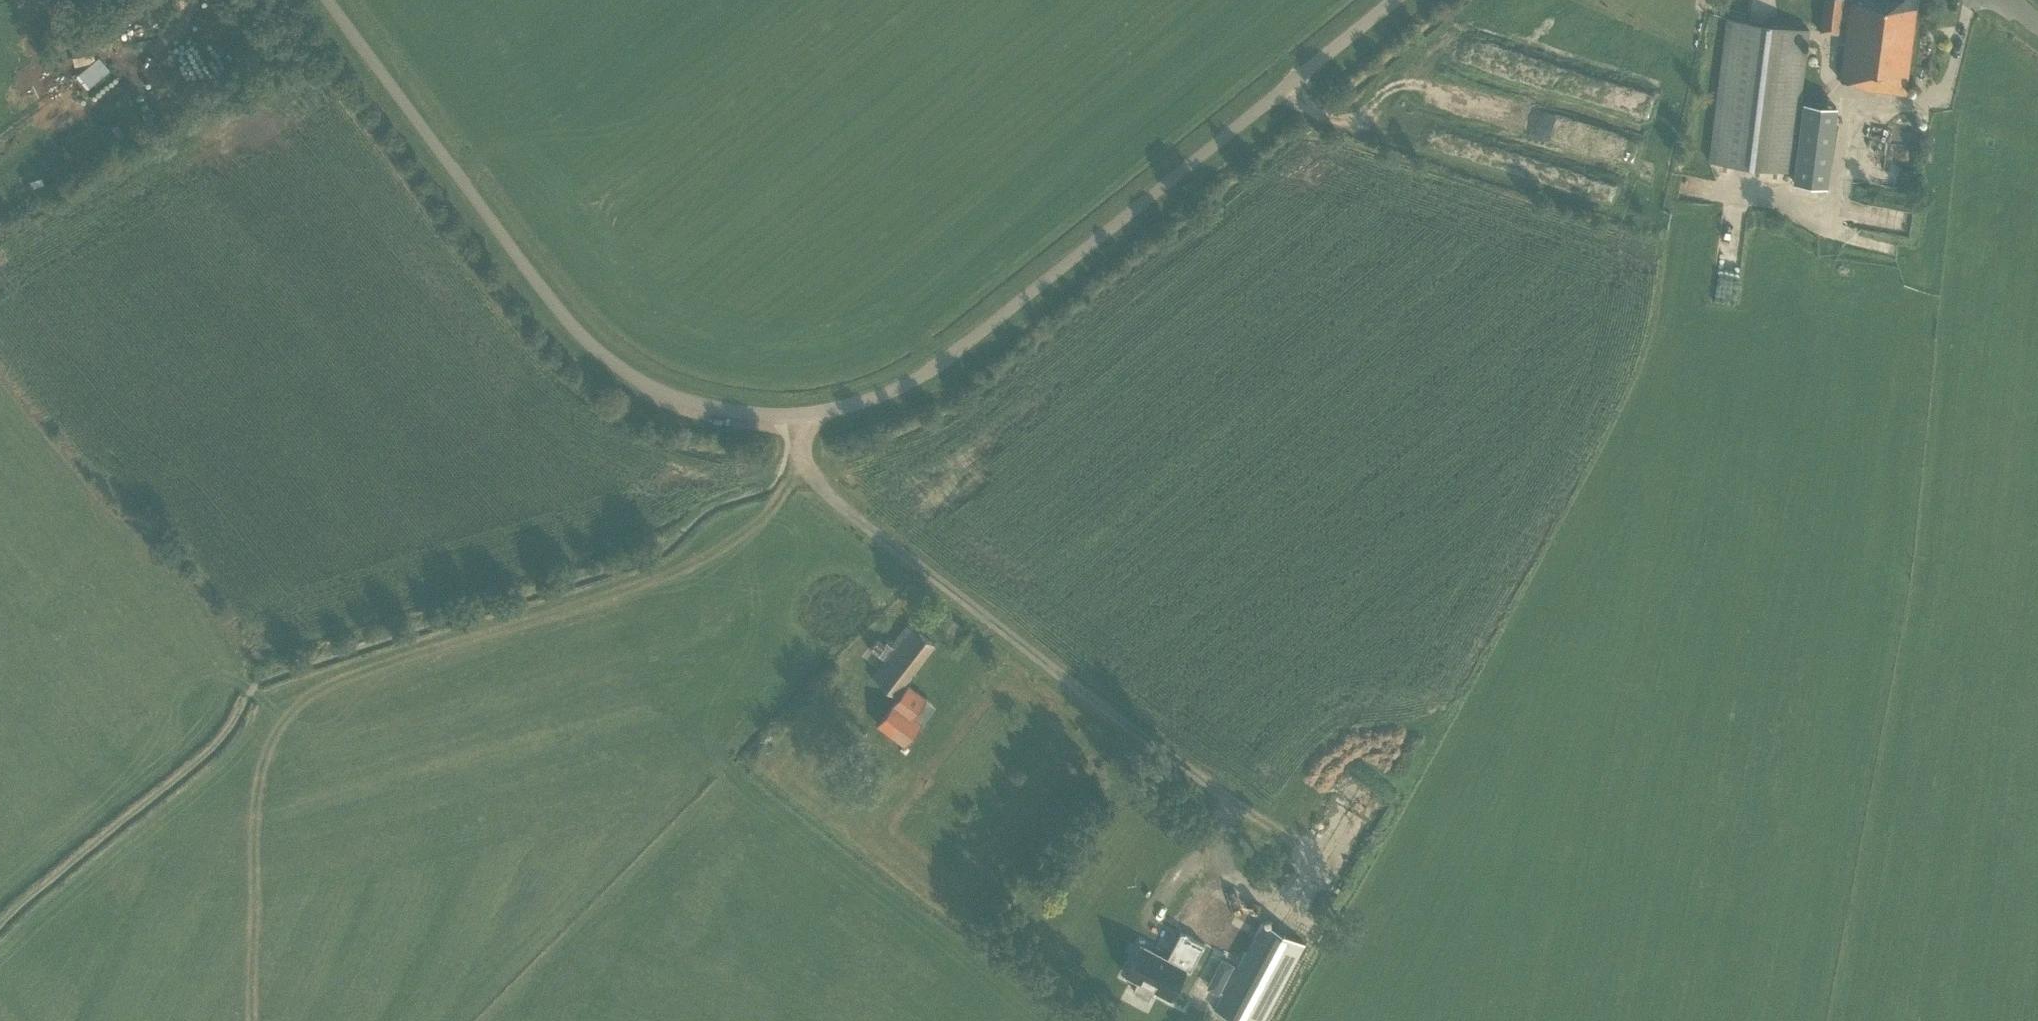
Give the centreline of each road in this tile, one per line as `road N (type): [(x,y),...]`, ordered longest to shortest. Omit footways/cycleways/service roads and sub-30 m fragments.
road 1 (unclassified): [(1394,0),(948,359),(875,398),(789,416),(683,399),(602,354),(532,275),(328,0)]
road 2 (track): [(739,478),(803,461),(773,506),(646,579),(284,698),(263,699),(242,685)]
road 3 (unclassified): [(1122,725),(833,501),(804,466),(799,422)]

